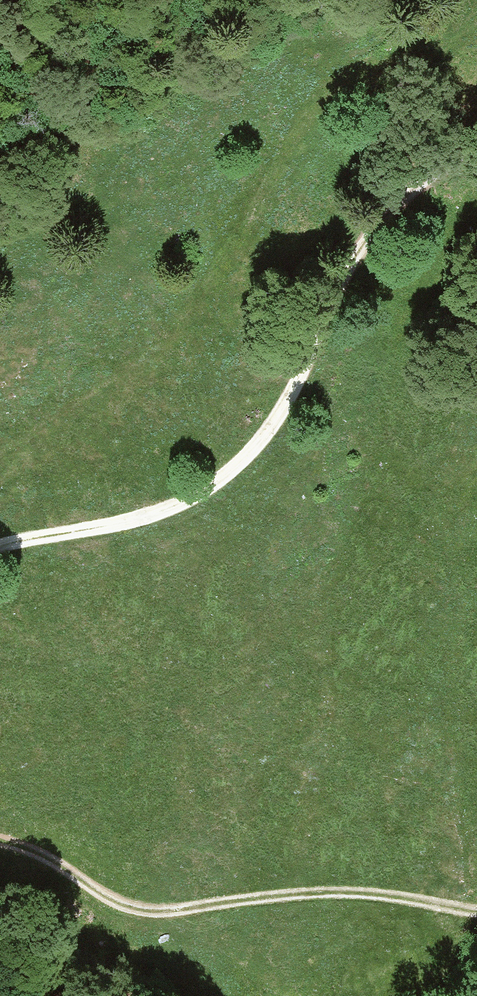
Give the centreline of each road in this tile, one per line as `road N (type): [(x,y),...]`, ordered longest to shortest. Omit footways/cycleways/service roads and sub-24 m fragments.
road 1 (track): [(0,843),(141,912),(344,896),(476,914)]
road 2 (unclassified): [(278,415),(371,228),(408,178),(476,137)]
road 3 (residential): [(0,547),(154,513),(235,467),(278,415)]

